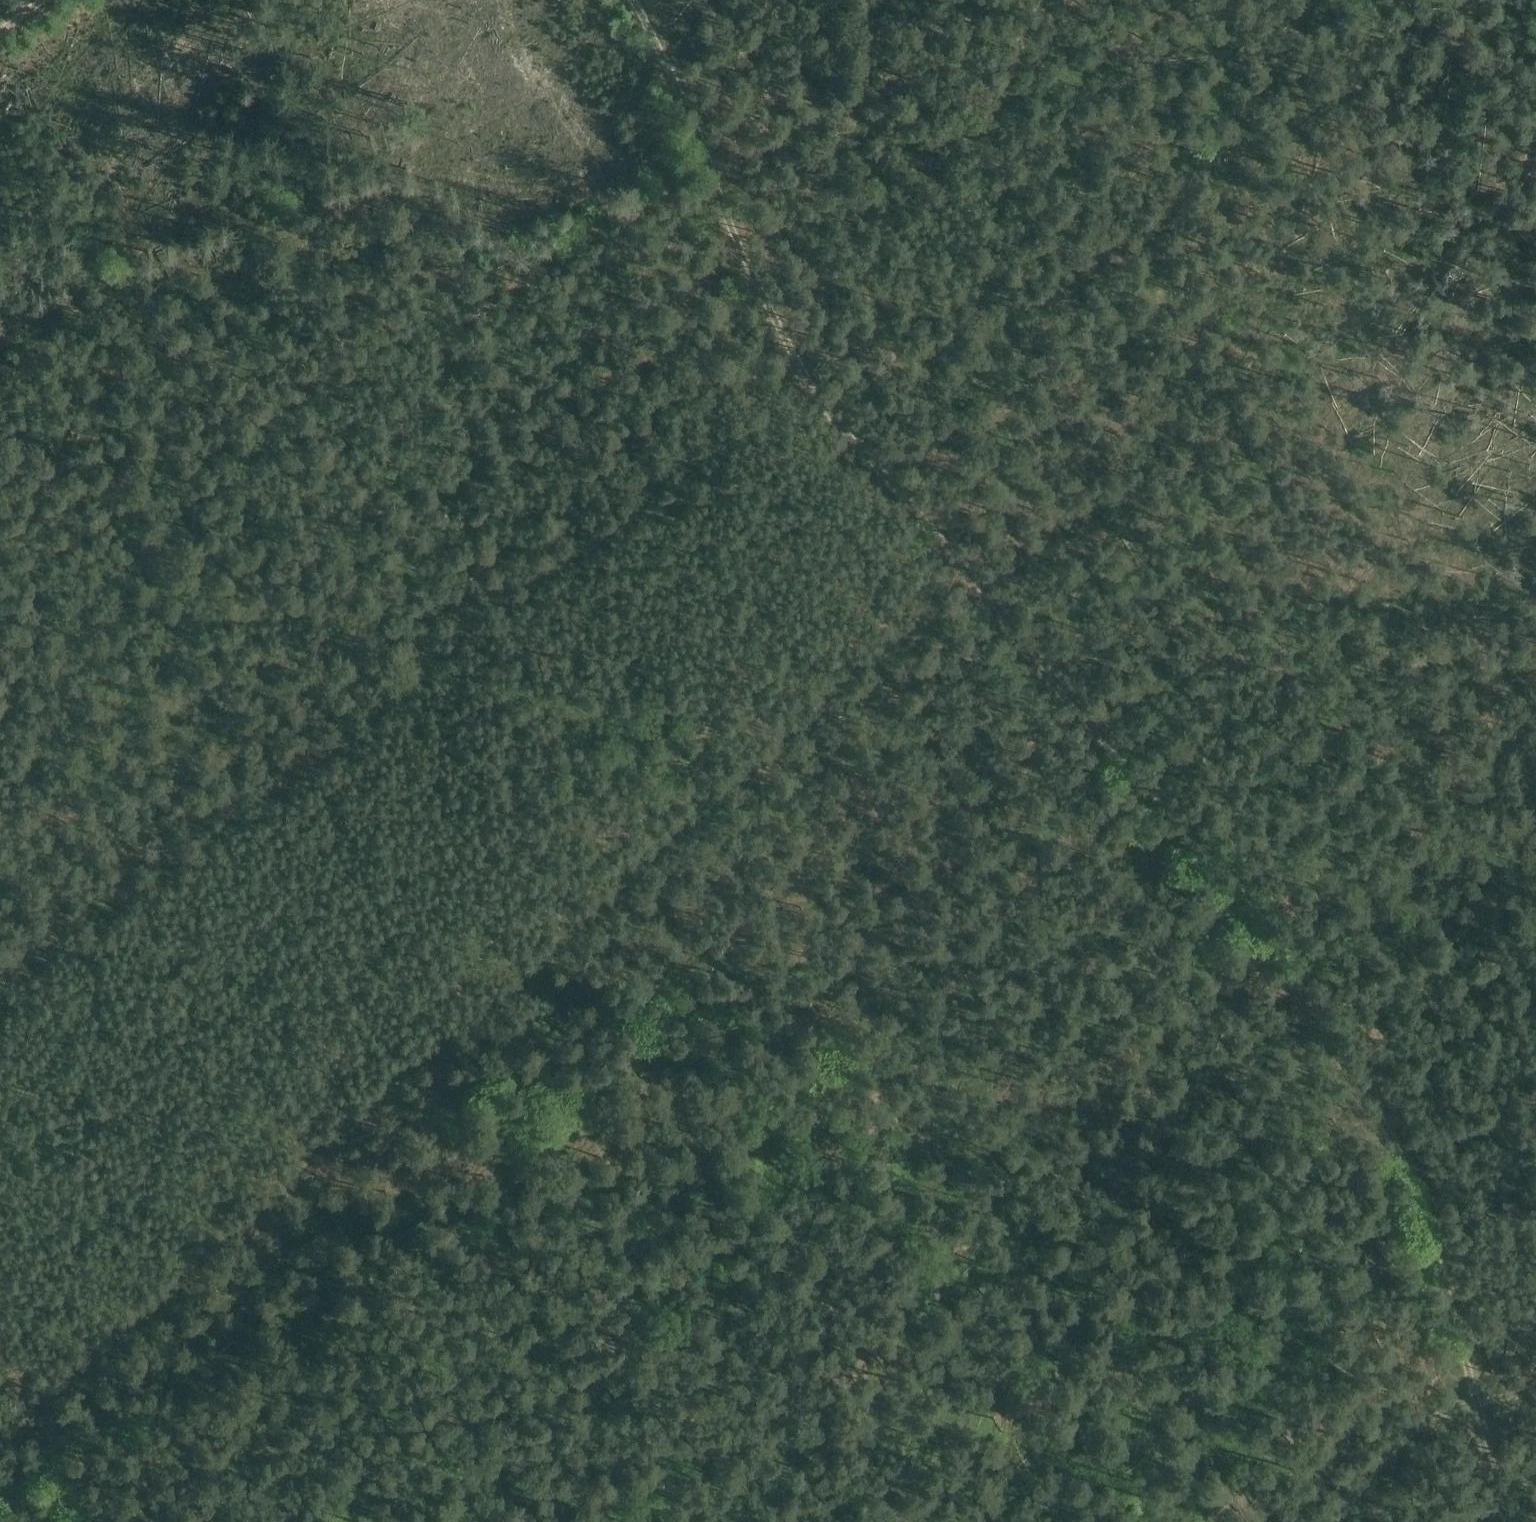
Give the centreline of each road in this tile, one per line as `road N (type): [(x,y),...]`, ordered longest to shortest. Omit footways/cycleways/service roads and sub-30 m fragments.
road 1 (track): [(632,0),(681,97),(756,287),(819,399),(1221,886),(1353,1072),(1408,1177),(1472,1400)]
road 2 (track): [(1334,1521),(1412,1430),(1472,1400)]
road 3 (track): [(1472,1400),(1514,1521)]

